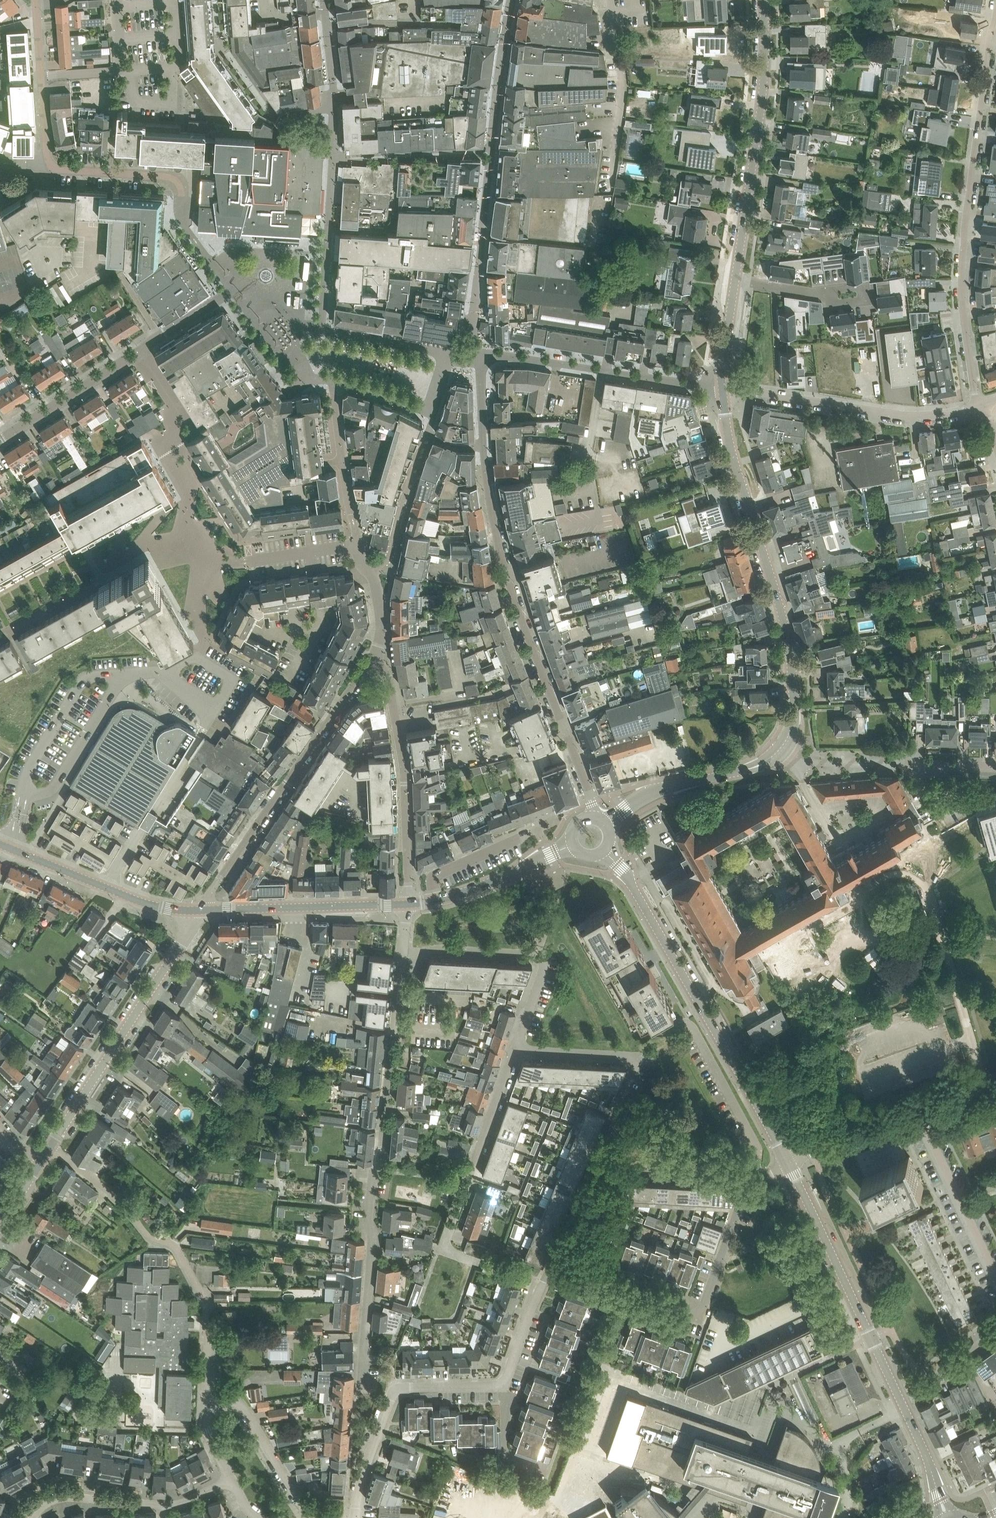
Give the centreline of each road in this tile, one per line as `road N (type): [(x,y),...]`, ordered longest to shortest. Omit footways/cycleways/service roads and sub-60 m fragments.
road 1 (residential): [(591,815),(503,556),(482,445),(481,356),(721,387)]
road 2 (residential): [(363,1389),(368,1226),(398,992)]
road 3 (residential): [(978,406),(963,306),(964,229),(995,14)]
road 4 (tertiary): [(783,747),(796,712),(791,653),(721,387)]
road 5 (residential): [(354,1517),(362,1470),(392,1392),(504,1385),(551,1267)]
road 6 (tertiary): [(788,1164),(629,877),(606,851)]
road 7 (residential): [(214,1405),(206,1395),(209,1309),(176,1247),(149,1235),(119,1197),(51,1147)]
road 8 (residential): [(374,658),(200,910)]
road 9 (residential): [(551,1267),(700,1319),(750,1185)]
road 10 (tertiary): [(735,281),(762,100),(764,0)]
road 11 (tertiary): [(51,1147),(200,910)]
road 12 (tertiary): [(902,1400),(788,1164)]
road 13 (residential): [(978,406),(905,414),(721,387)]
road 14 (residential): [(408,904),(404,770),(388,678),(374,658)]
road 15 (residential): [(515,1049),(549,958),(403,951)]
road 16 (residential): [(593,1167),(637,1059),(515,1049)]
road 17 (tertiary): [(200,910),(408,904)]
road 18 (residential): [(445,1242),(515,1049)]
road 19 (tertiary): [(607,822),(650,793),(758,765),(783,747)]
road 20 (residential): [(610,0),(623,69),(609,192)]
road 21 (residential): [(995,1275),(920,1112)]
road 22 (residential): [(184,224),(173,178),(56,168),(49,160)]
road 23 (tertiary): [(408,904),(473,889),(572,845)]
road 24 (residential): [(0,439),(140,350)]
road 25 (residential): [(214,1405),(243,1406),(314,1517)]
road 26 (residential): [(750,1185),(731,1176),(593,1167)]
road 27 (residential): [(42,76),(120,70),(115,0)]
road 28 (residential): [(788,1164),(920,1112)]
road 29 (residential): [(33,1517),(63,1497),(161,1504)]

